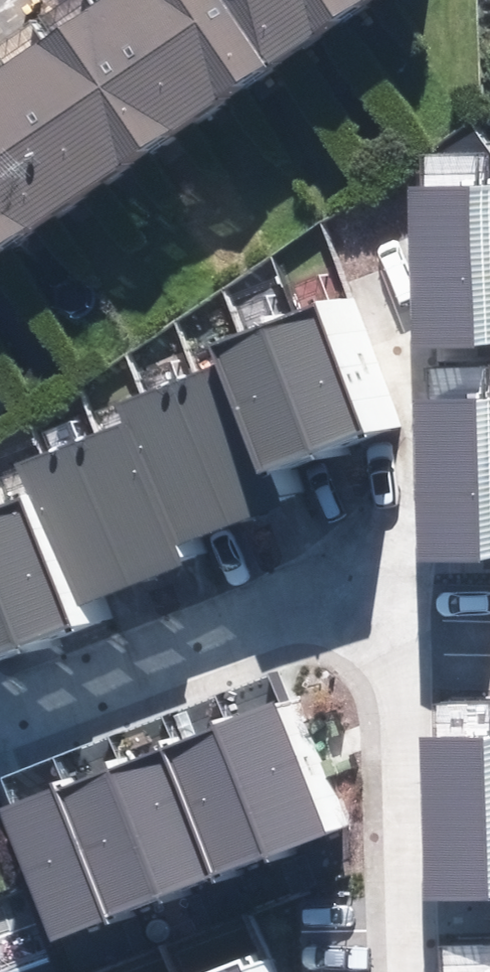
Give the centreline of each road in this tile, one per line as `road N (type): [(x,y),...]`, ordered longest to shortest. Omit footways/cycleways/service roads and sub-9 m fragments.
road 1 (residential): [(0,700),(314,597),(366,607),(391,638),(399,971)]

